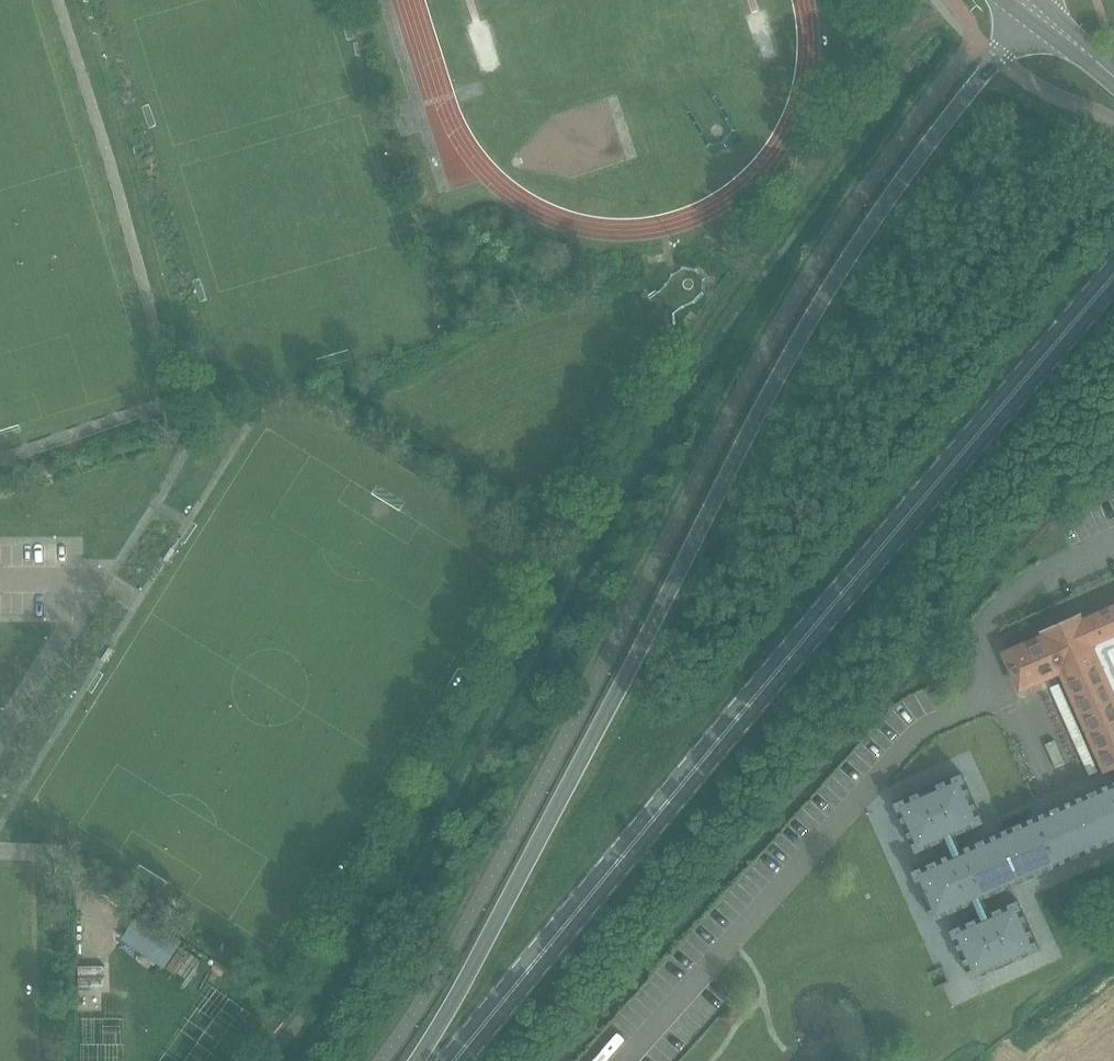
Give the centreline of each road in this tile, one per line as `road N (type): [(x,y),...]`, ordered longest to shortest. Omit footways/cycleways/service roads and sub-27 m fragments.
road 1 (secondary): [(1017,0),(997,55),(886,200),(767,385),(579,763),(416,1060)]
road 2 (secondary): [(455,1060),(1113,276)]

